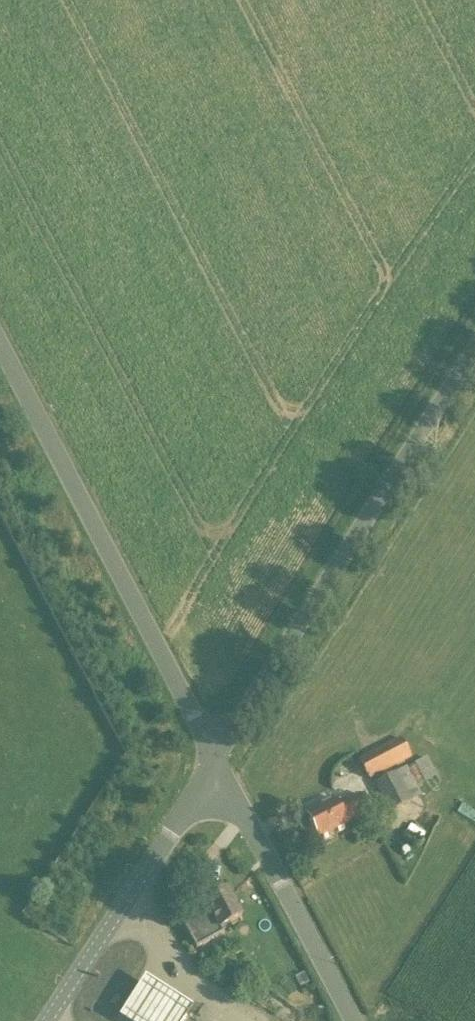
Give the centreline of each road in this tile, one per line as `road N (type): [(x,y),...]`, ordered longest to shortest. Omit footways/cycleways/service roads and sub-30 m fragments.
road 1 (unclassified): [(217,757),(474,348)]
road 2 (unclassified): [(217,757),(0,339)]
road 3 (unclassified): [(49,1020),(217,757)]
road 4 (unclassified): [(354,1020),(217,757)]

